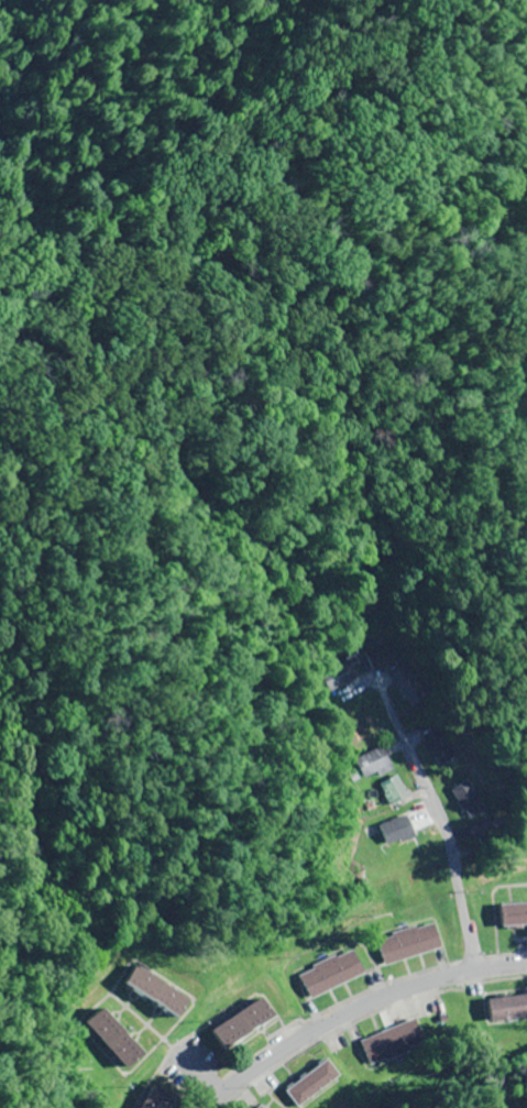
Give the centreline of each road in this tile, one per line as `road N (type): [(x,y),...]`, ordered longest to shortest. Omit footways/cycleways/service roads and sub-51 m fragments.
road 1 (residential): [(203,1107),(255,1062),(340,1013),(419,984),(526,964)]
road 2 (residential): [(427,983),(399,789)]

